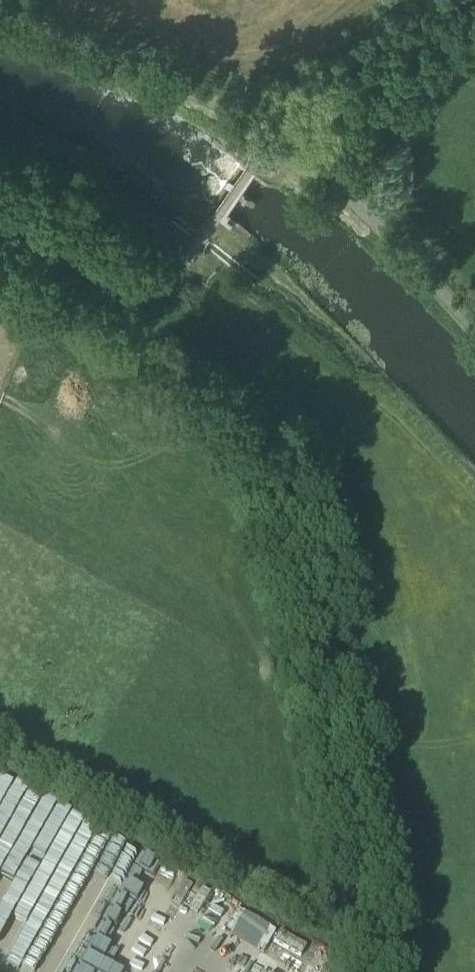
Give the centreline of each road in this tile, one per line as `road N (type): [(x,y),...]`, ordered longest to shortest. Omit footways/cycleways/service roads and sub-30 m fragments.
road 1 (track): [(471,0),(291,143)]

